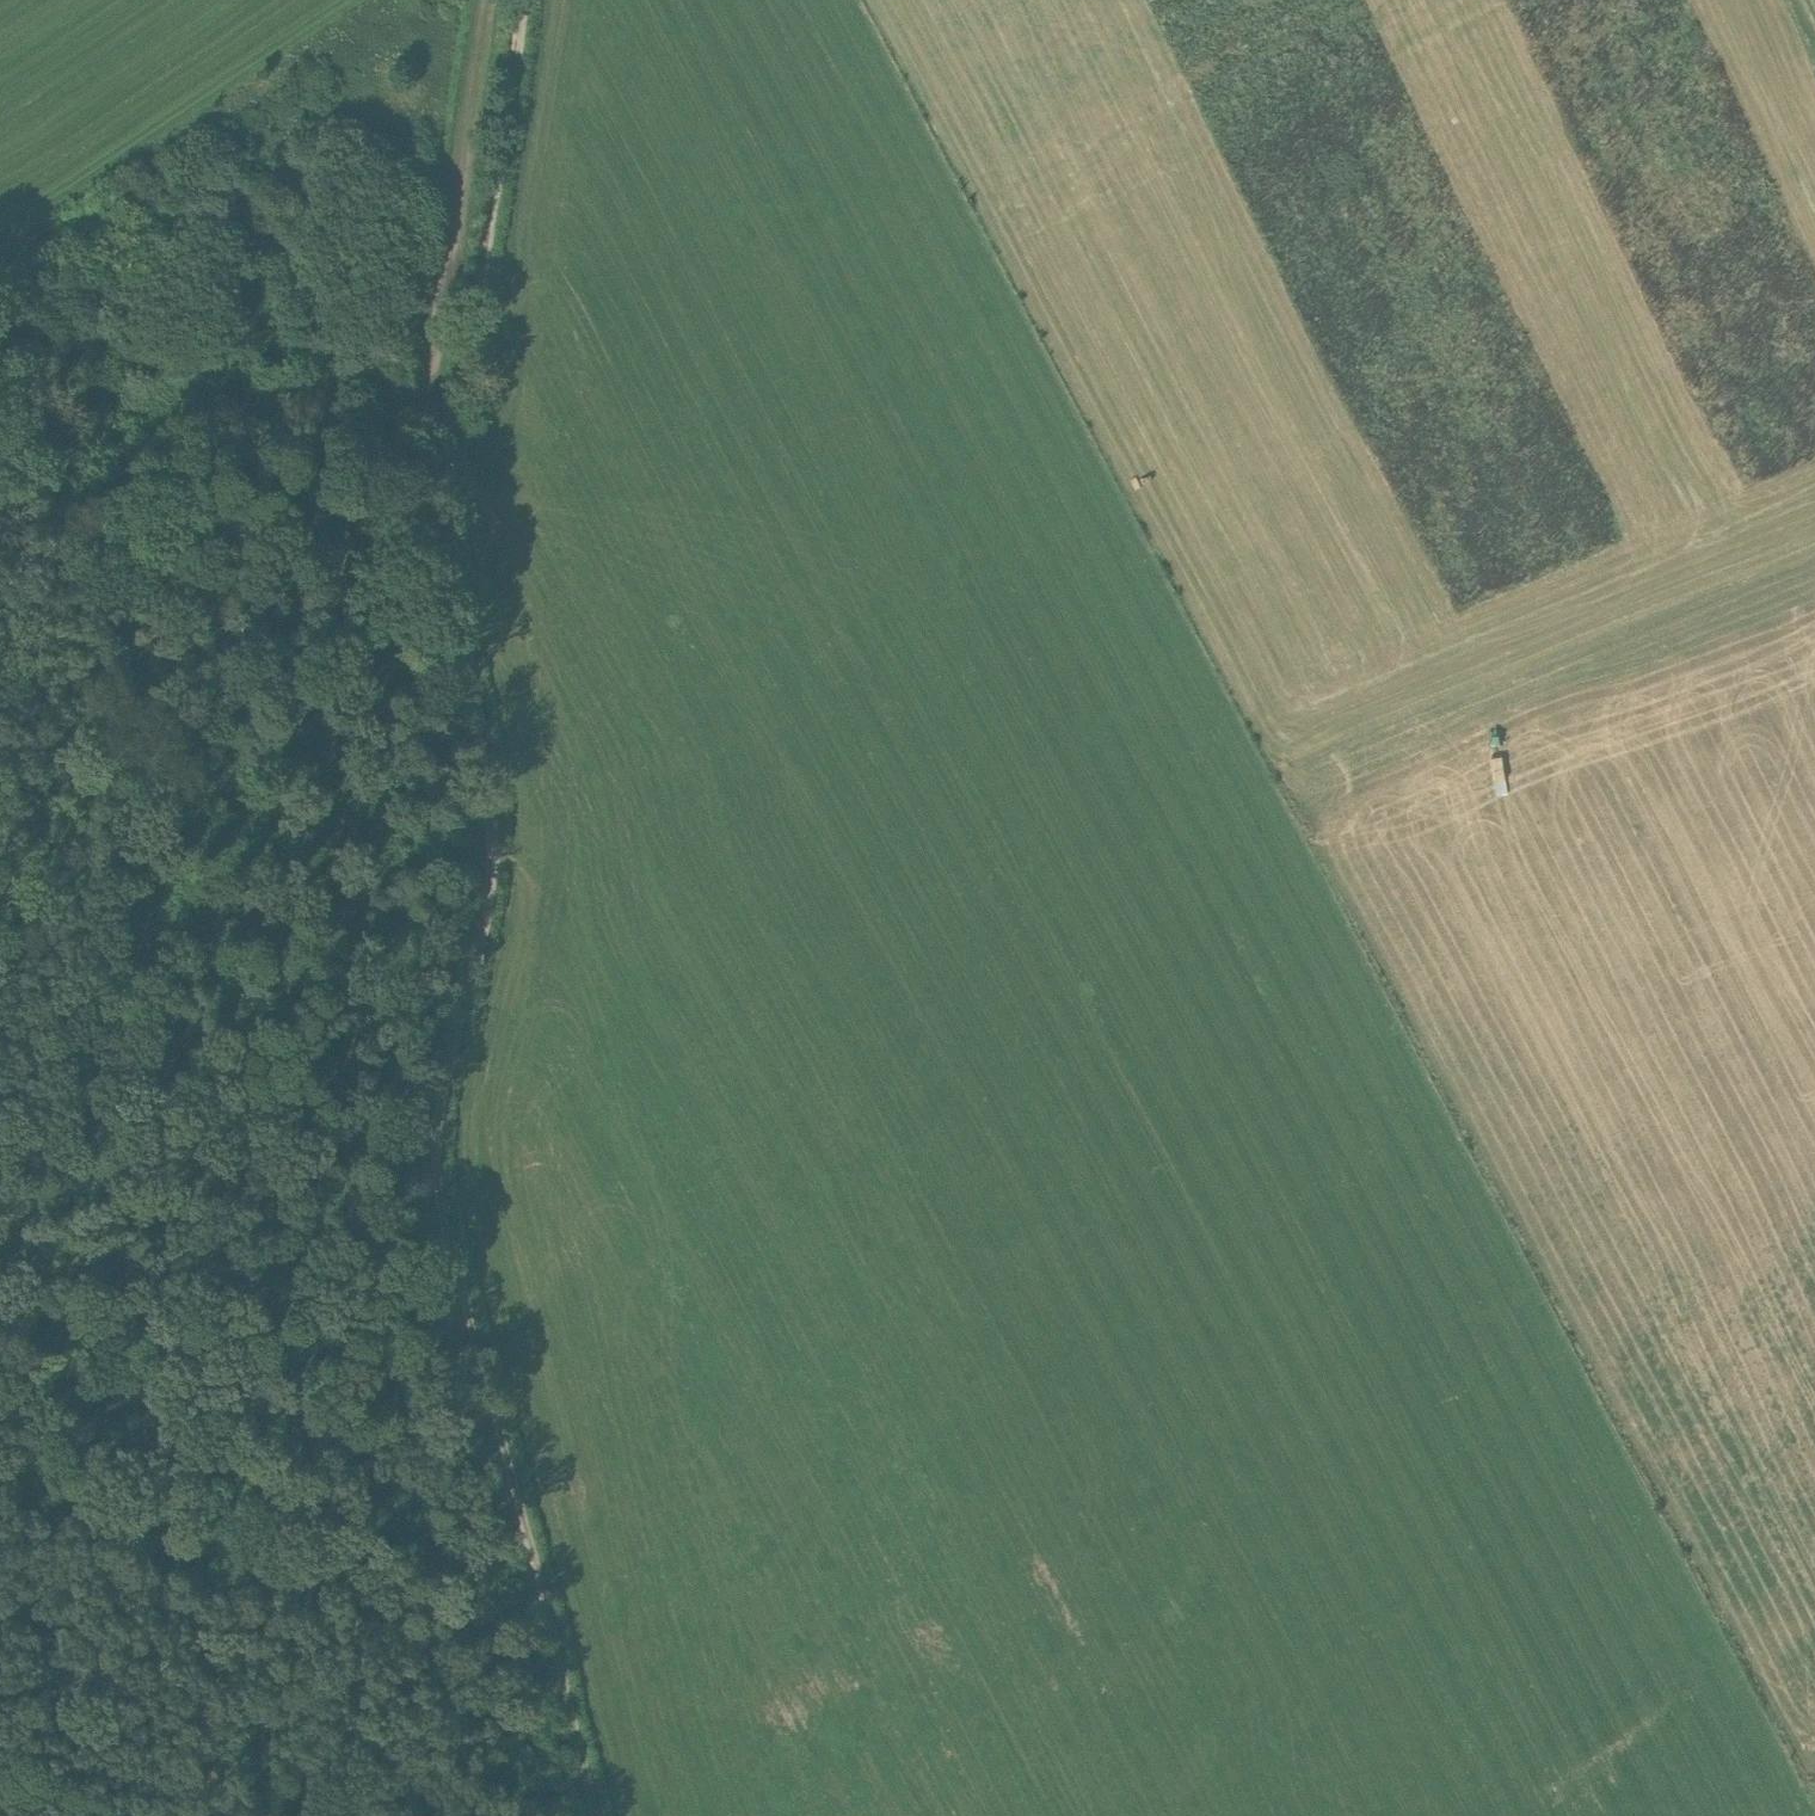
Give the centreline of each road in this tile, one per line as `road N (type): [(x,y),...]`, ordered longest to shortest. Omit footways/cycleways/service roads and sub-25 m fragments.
road 1 (track): [(597,1815),(436,1161),(491,862),(442,471),(483,282),(522,0)]

